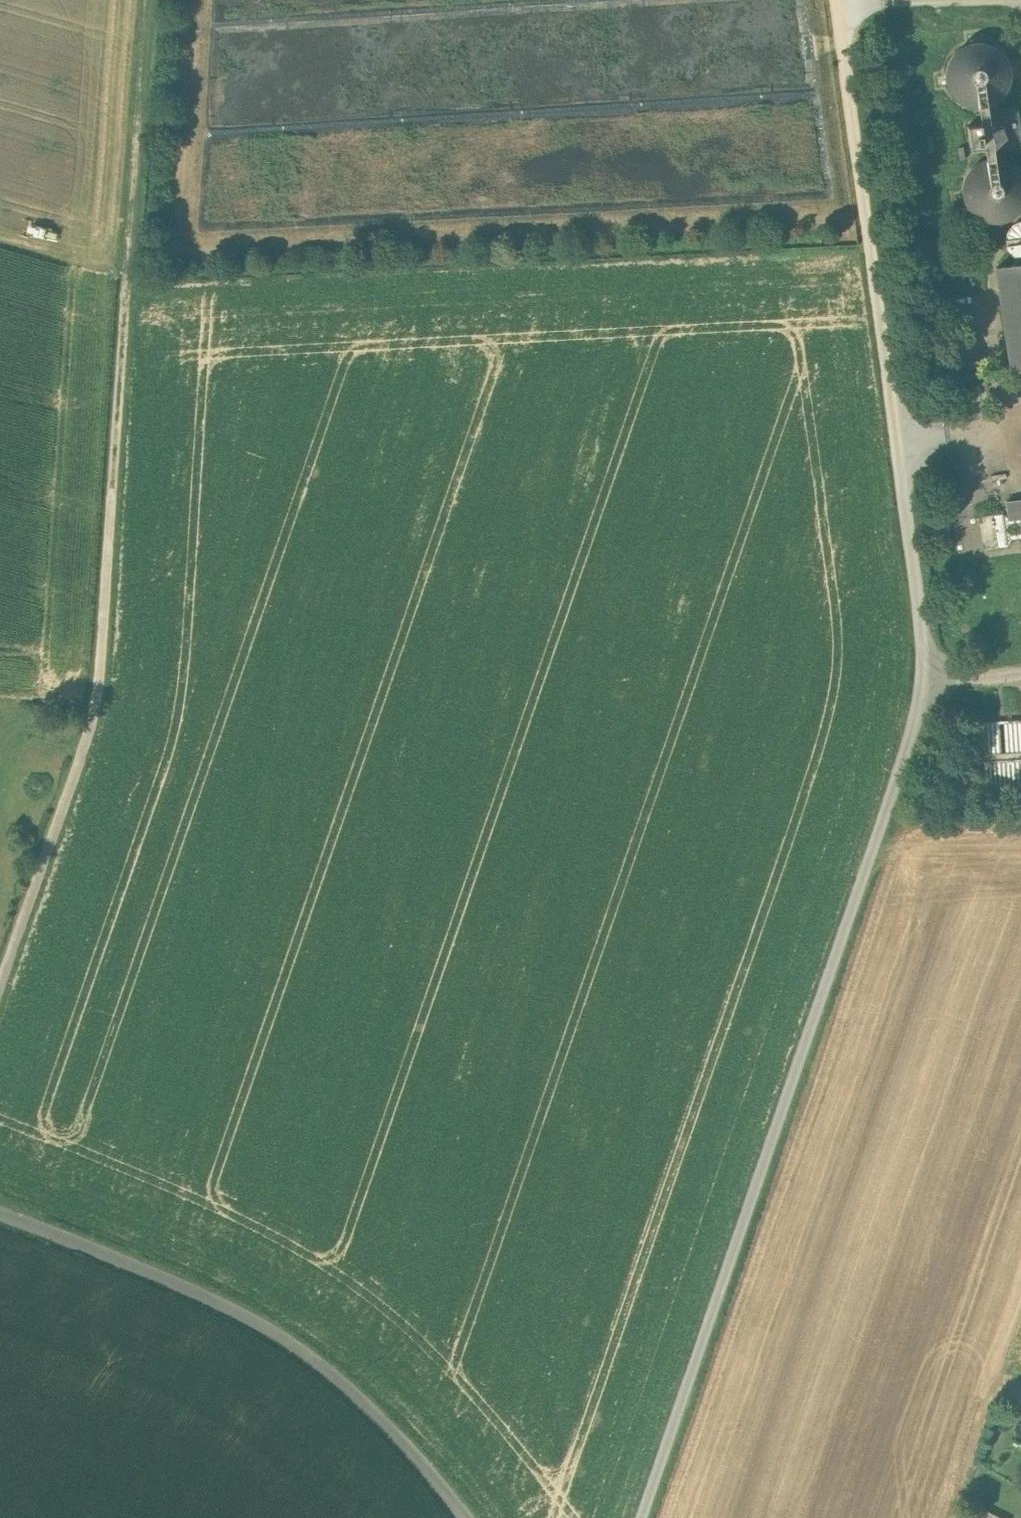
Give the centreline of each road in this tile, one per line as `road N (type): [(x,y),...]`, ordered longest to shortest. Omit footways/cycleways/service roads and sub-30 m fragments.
road 1 (unclassified): [(638,1517),(927,678),(917,549),(834,0)]
road 2 (track): [(0,979),(94,710),(149,0)]
road 3 (residential): [(0,1211),(275,1334),(364,1399),(467,1517)]

